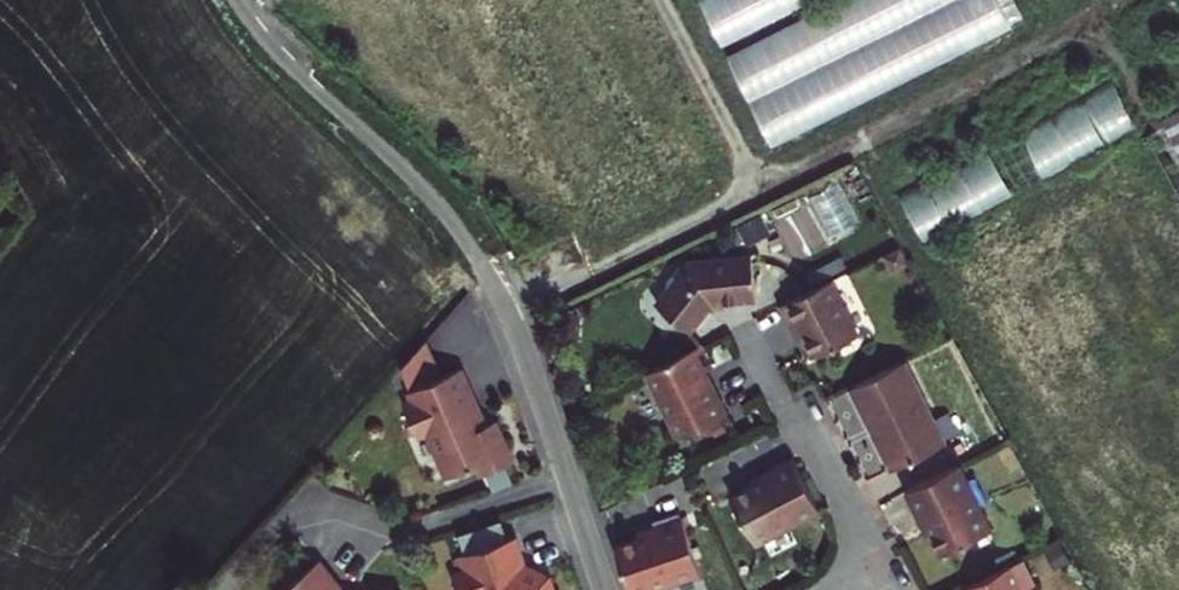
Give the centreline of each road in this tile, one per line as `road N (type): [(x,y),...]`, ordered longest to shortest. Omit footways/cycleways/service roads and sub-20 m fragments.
road 1 (residential): [(603,589),(535,384),(483,270),(426,191),(283,62),(234,0)]
road 2 (residential): [(755,332),(876,569)]

